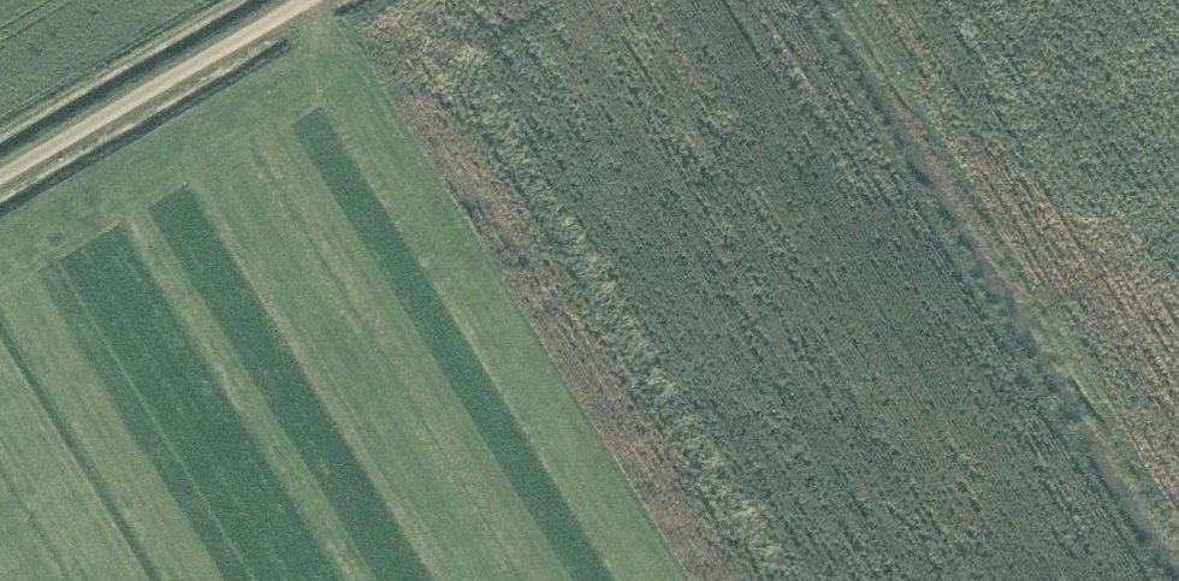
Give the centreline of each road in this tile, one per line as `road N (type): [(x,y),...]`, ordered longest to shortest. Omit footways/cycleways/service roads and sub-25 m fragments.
road 1 (unclassified): [(0,180),(312,0)]

